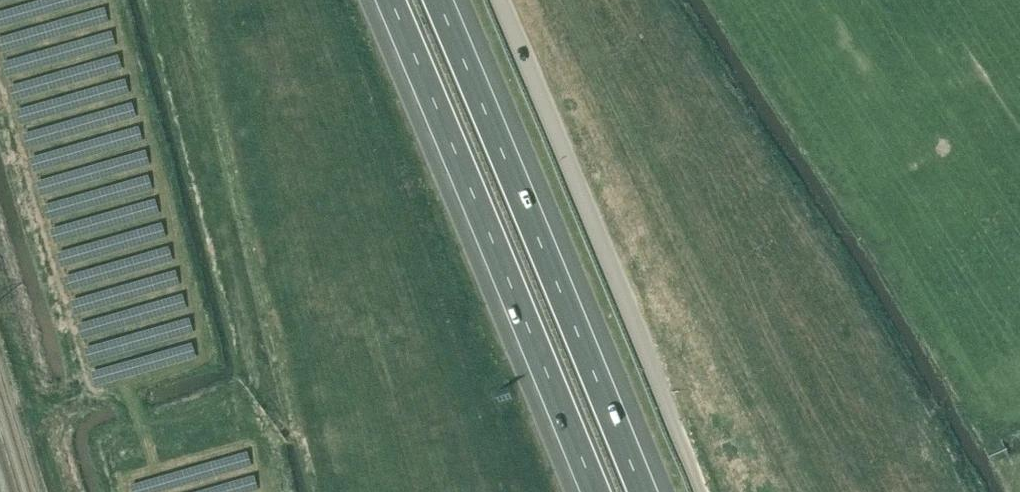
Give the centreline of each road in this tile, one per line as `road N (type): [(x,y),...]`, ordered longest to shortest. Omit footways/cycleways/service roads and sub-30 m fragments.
road 1 (motorway): [(389,0),(592,491)]
road 2 (unclassified): [(698,491),(499,0)]
road 3 (motorway): [(649,491),(452,0)]

